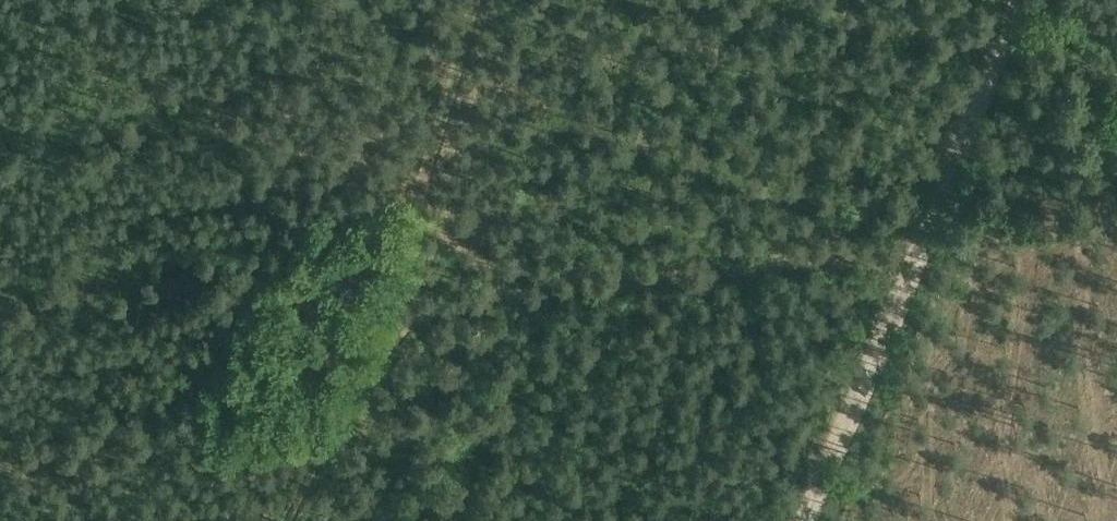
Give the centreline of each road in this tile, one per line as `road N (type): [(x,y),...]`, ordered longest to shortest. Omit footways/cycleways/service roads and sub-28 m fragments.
road 1 (track): [(798,520),(1016,0)]
road 2 (track): [(475,0),(389,295),(286,520)]
road 3 (track): [(909,260),(865,254),(376,320)]

